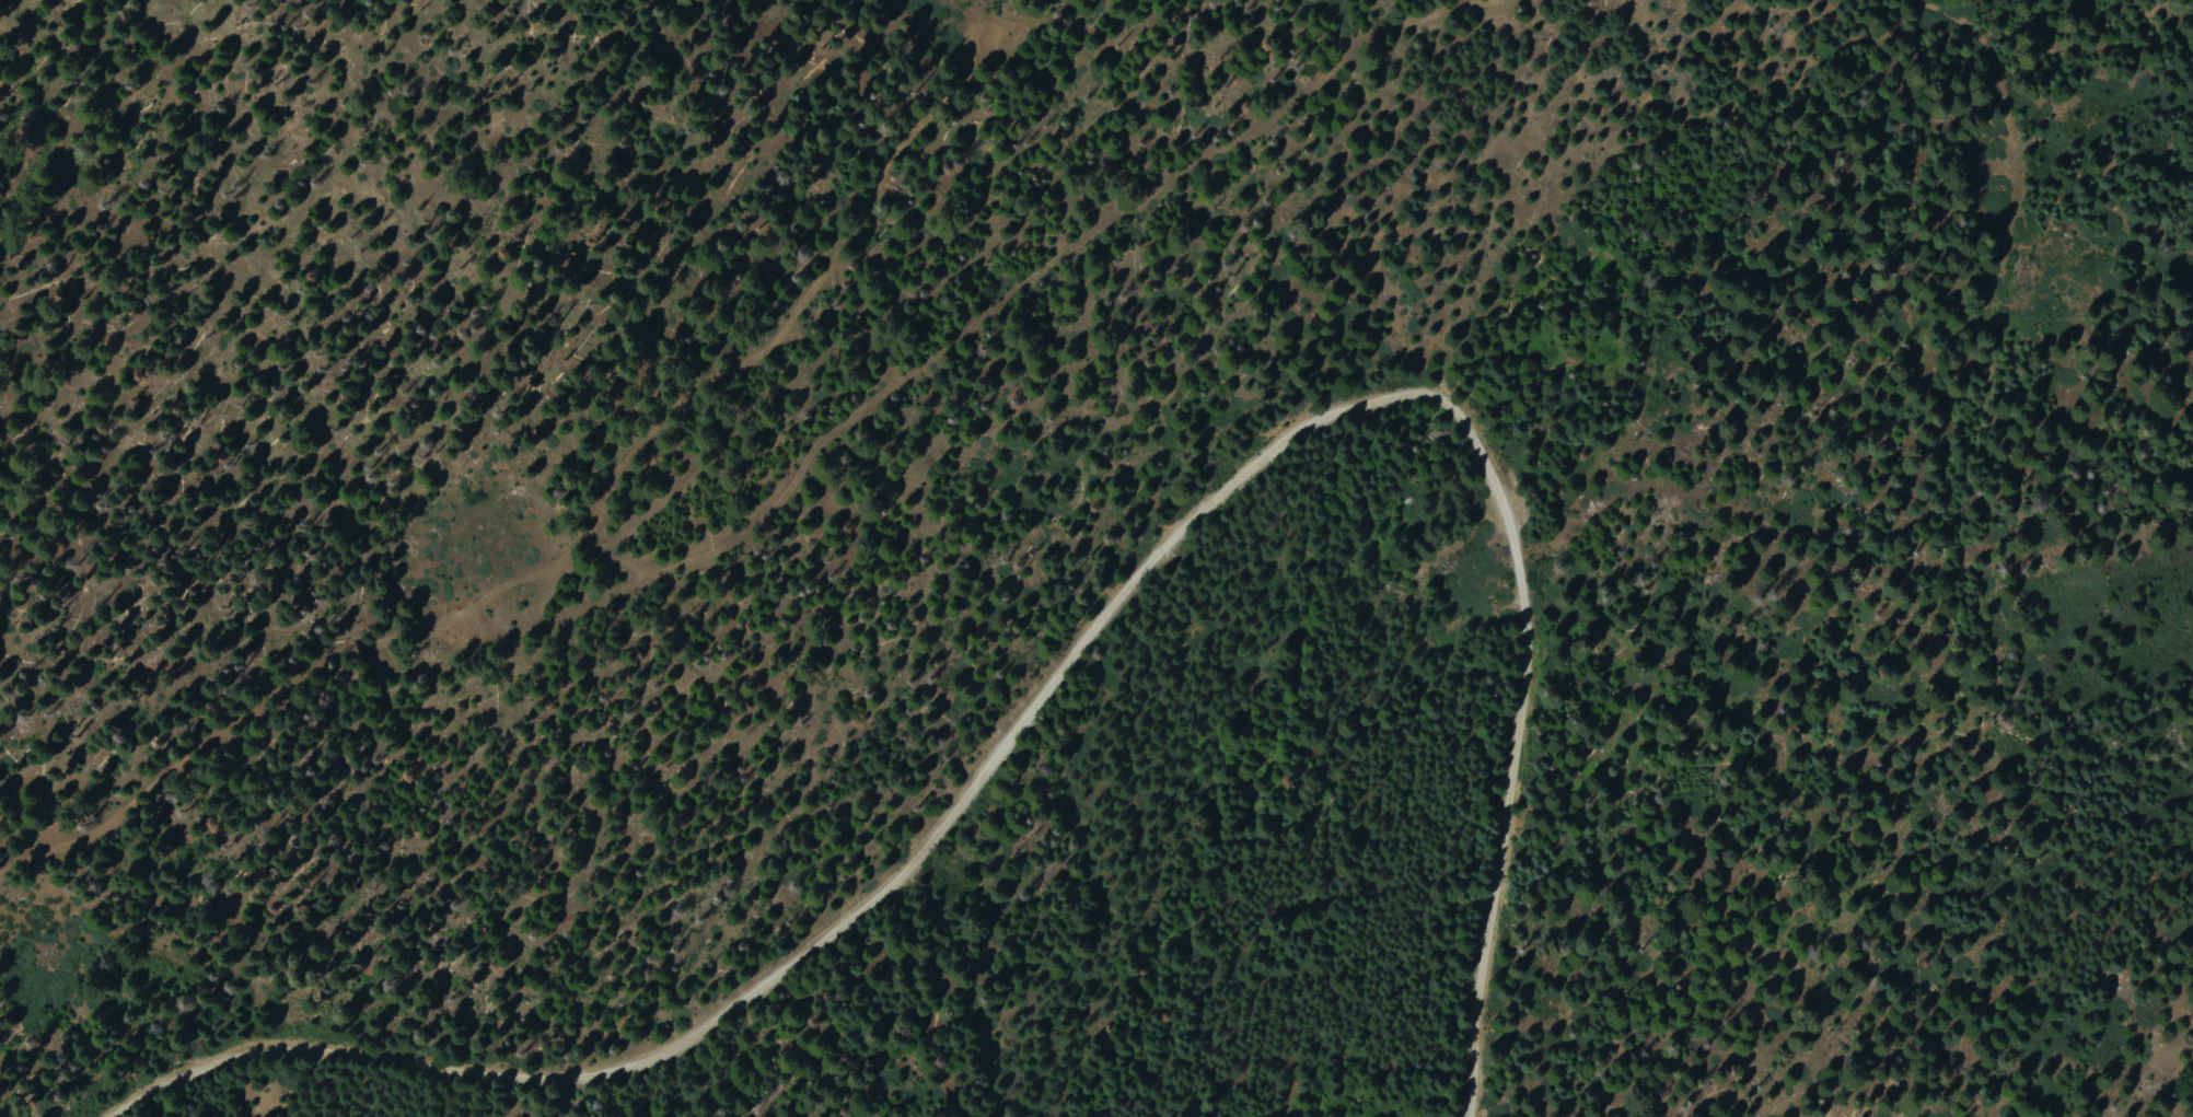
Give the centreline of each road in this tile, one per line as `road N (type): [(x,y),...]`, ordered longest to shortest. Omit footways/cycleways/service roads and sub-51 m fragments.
road 1 (residential): [(102,1116),(213,1060),(280,1055),(461,1078),(595,1080),(755,1014),(1266,453),(1320,417),(1388,395),(1464,415),(1506,525),(1517,615),(1462,1116)]

